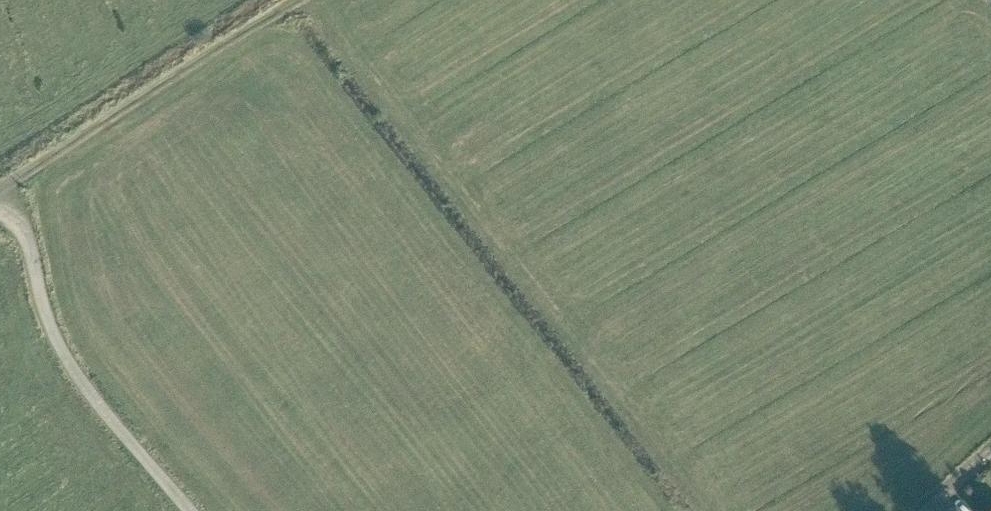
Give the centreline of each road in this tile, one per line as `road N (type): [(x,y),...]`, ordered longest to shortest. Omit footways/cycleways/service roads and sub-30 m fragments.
road 1 (unclassified): [(0,218),(34,247),(61,350),(187,510)]

